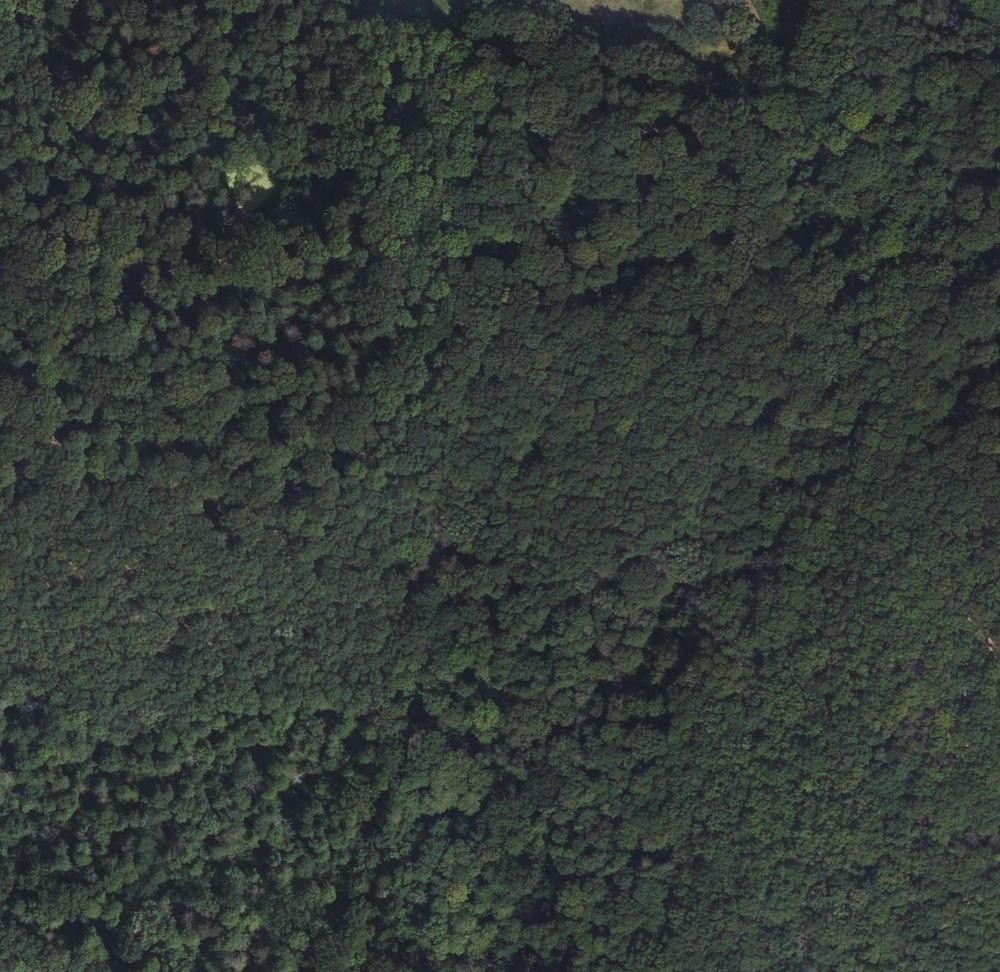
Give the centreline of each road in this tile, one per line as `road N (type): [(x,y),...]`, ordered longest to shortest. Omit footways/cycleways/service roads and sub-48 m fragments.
road 1 (track): [(893,437),(891,354),(801,104),(742,0)]
road 2 (track): [(920,971),(859,943),(852,924),(999,916)]
road 3 (track): [(982,652),(890,443)]
road 4 (track): [(999,773),(973,751),(967,708),(982,652)]

